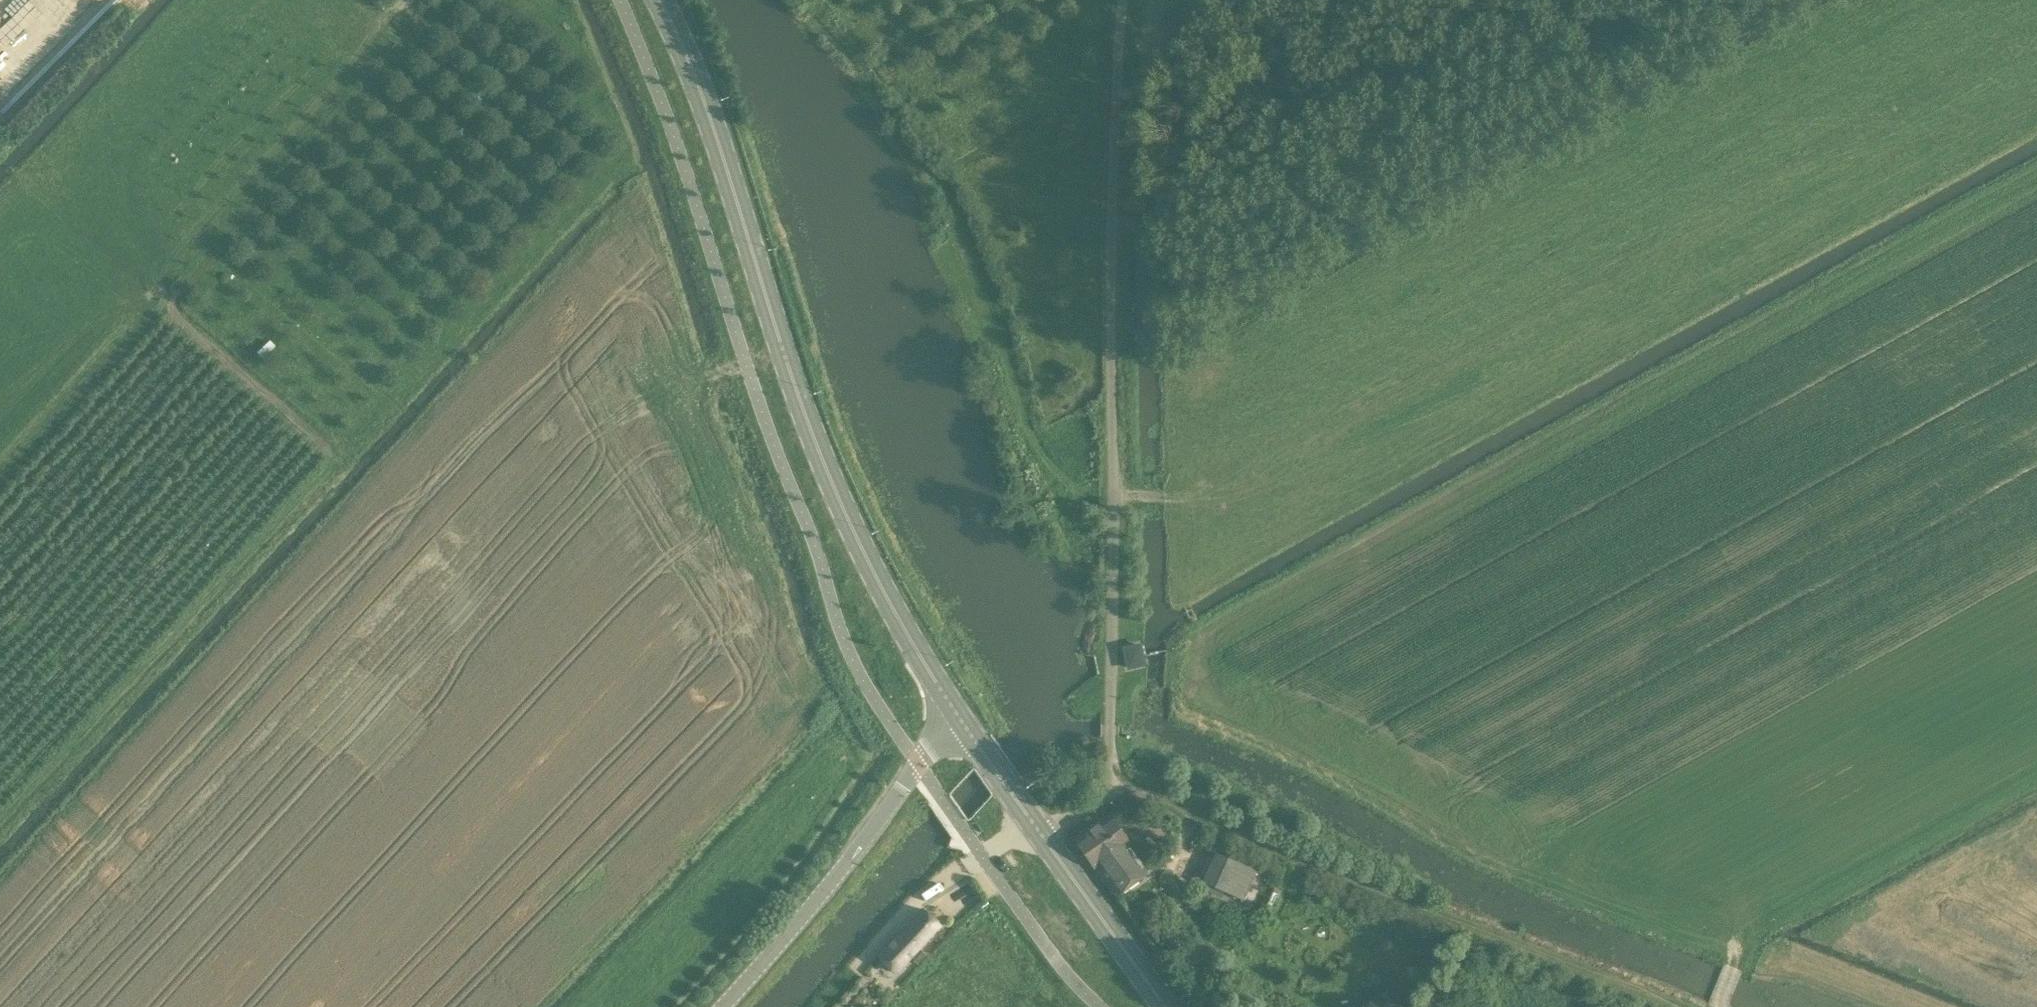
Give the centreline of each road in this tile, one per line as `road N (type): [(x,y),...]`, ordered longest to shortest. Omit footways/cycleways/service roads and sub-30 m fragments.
road 1 (unclassified): [(1045,836),(1107,788),(1123,0)]
road 2 (secondary): [(958,718),(840,505),(776,338),(695,76),(660,0)]
road 3 (unclassified): [(958,718),(728,1006)]
road 4 (secondary): [(1164,1006),(1045,836)]

